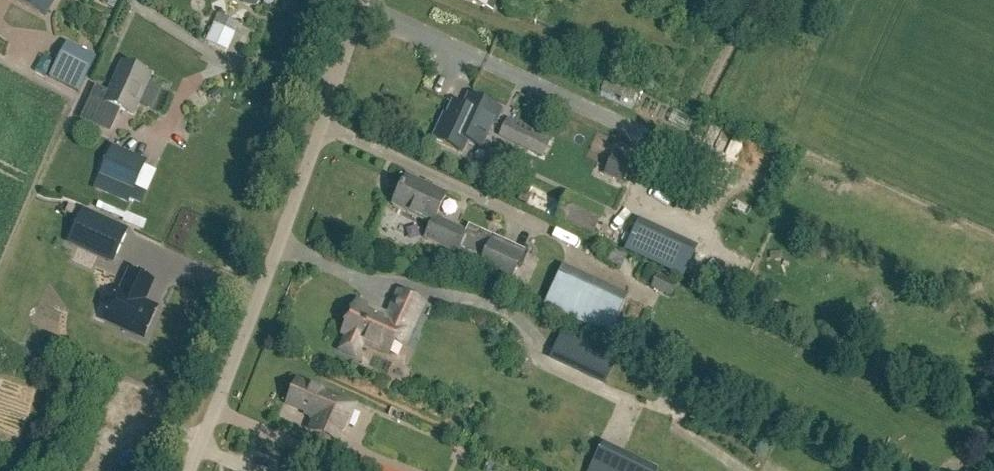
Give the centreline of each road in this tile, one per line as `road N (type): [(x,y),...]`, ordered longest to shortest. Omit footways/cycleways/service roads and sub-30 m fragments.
road 1 (residential): [(187,470),(364,0)]

